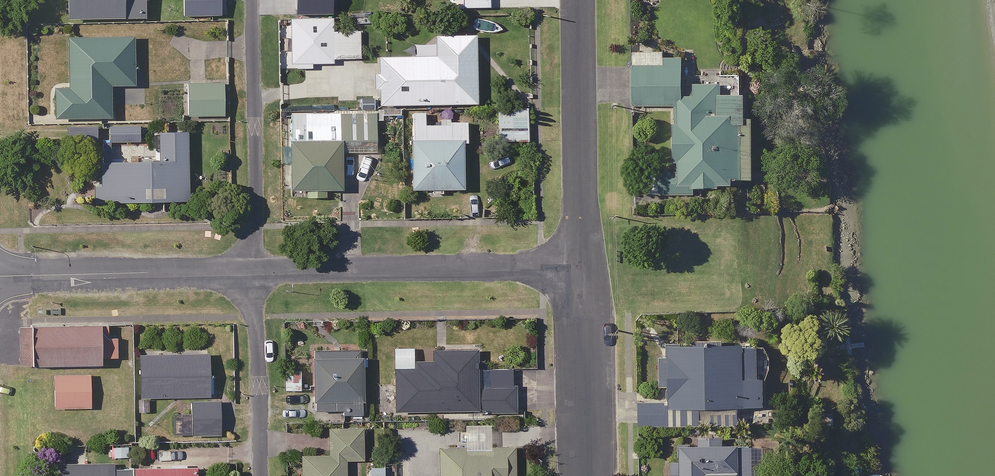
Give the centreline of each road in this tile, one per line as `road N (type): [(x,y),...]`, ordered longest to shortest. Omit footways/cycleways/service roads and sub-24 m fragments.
road 1 (residential): [(0,277),(584,264)]
road 2 (residential): [(581,0),(584,264)]
road 3 (residential): [(584,264),(587,475)]

